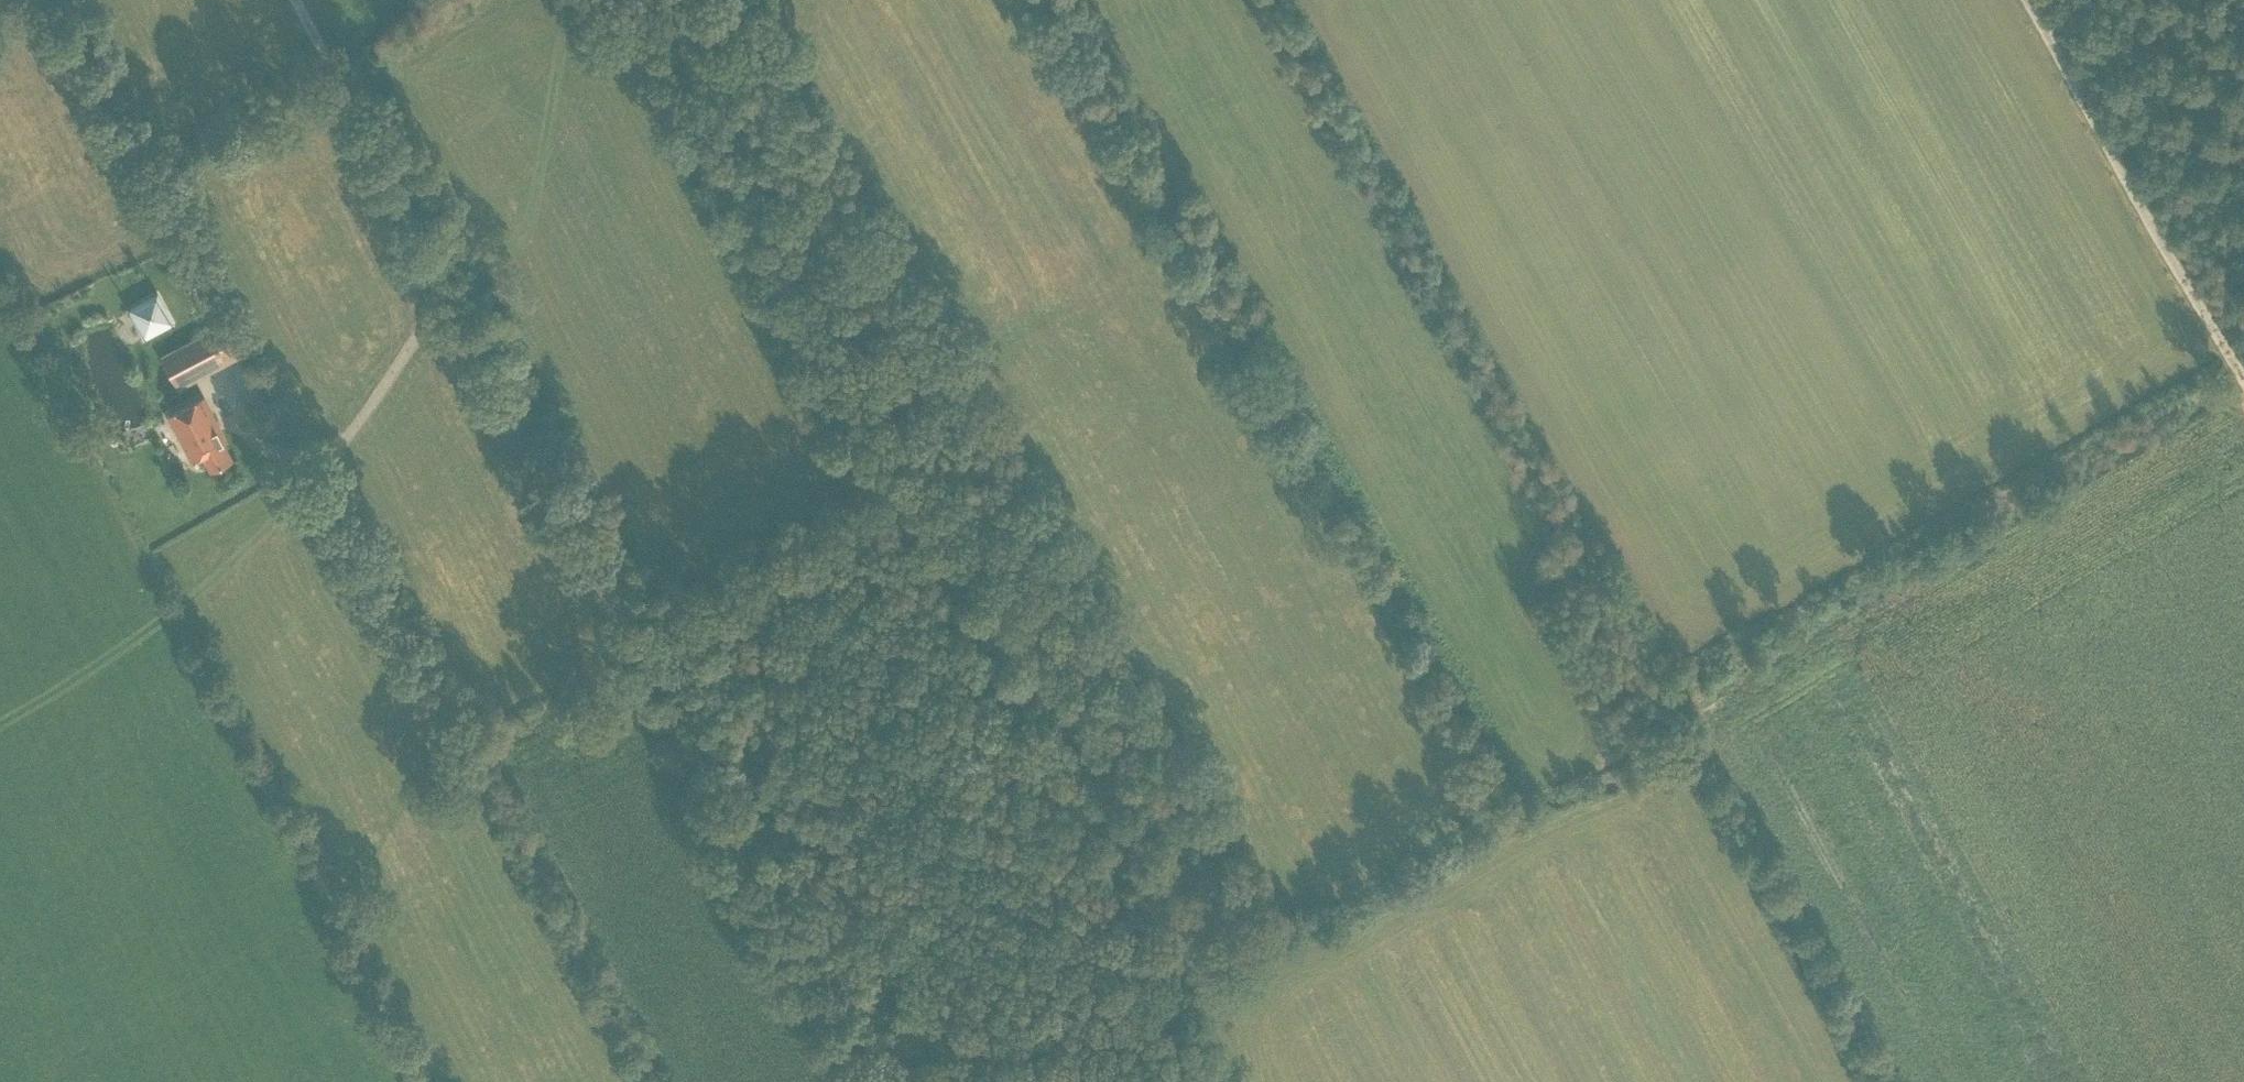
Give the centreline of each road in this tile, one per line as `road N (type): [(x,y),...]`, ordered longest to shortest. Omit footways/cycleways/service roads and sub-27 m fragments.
road 1 (track): [(2025,0),(2243,375)]

